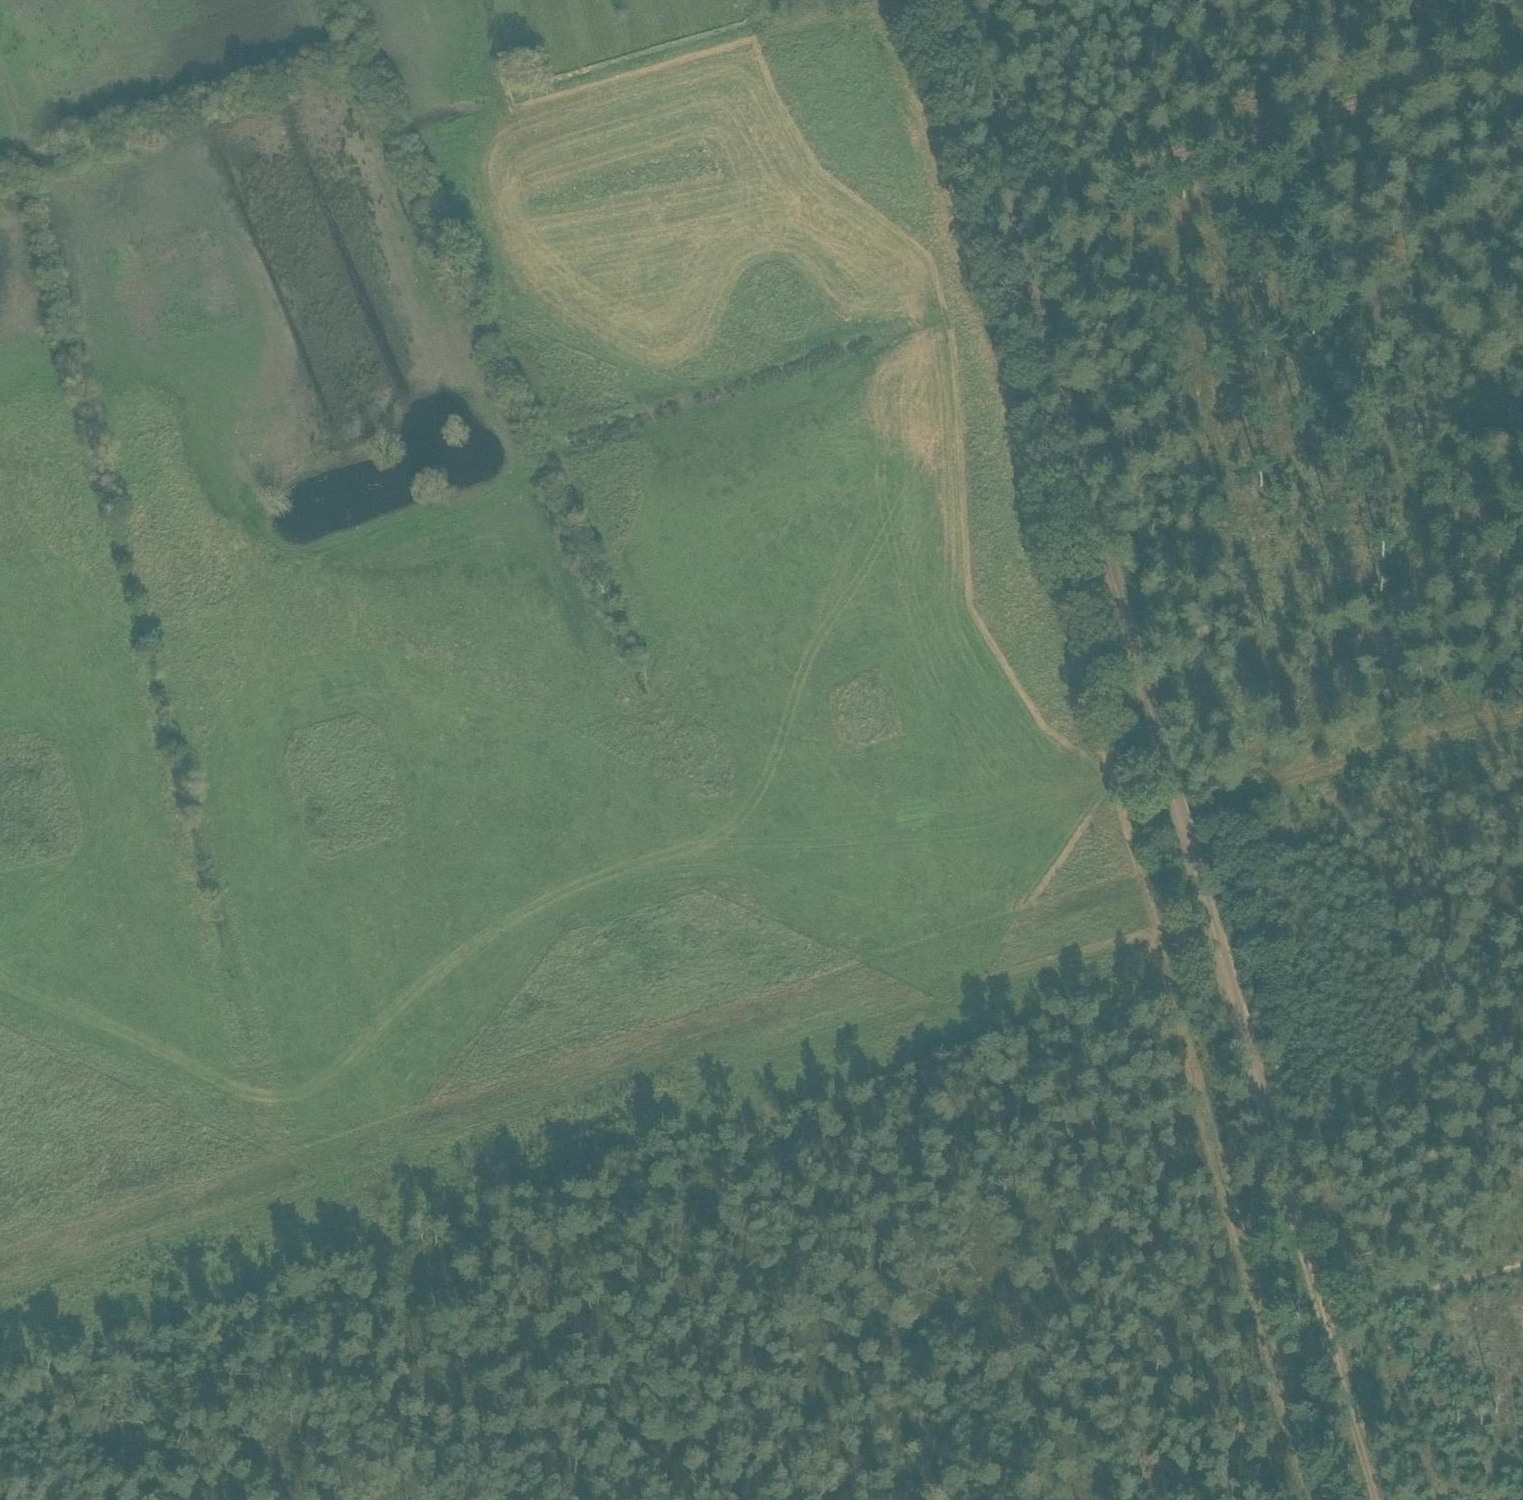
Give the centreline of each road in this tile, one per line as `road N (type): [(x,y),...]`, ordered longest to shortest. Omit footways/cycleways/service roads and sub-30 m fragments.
road 1 (track): [(1177,806),(1018,245),(1034,195),(1522,60)]
road 2 (track): [(1327,1322),(1232,997)]
road 3 (track): [(1232,997),(1177,806)]
road 4 (track): [(1378,1499),(1327,1322)]

